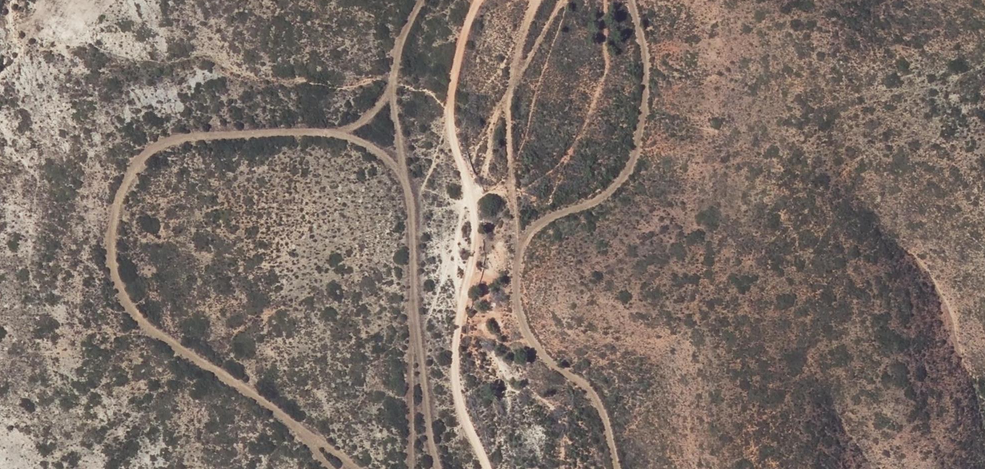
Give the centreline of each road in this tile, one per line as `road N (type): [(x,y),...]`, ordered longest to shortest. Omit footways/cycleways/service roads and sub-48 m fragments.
road 1 (track): [(558,0),(491,125),(453,360),(456,393),(493,468)]

